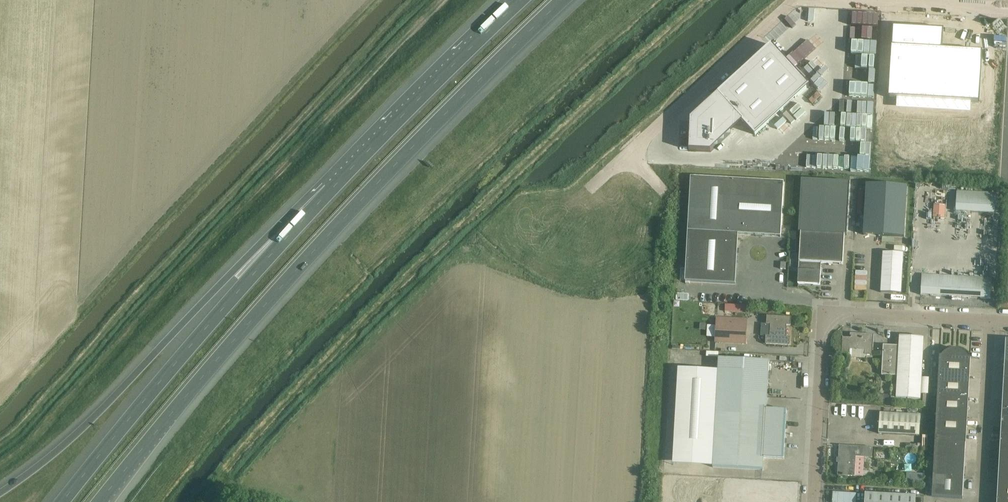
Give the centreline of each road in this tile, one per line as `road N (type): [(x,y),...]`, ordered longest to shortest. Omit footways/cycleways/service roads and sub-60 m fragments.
road 1 (motorway): [(105,501),(332,231),(559,0)]
road 2 (motorway): [(332,186),(236,269),(67,444),(0,493)]
road 3 (motorway): [(332,186),(63,501)]
road 4 (unclassified): [(988,324),(834,316),(824,325),(814,501)]
road 5 (residential): [(791,0),(580,200)]
road 6 (motorway): [(518,0),(332,186)]
road 7 (unclassified): [(981,501),(988,324)]
road 8 (residential): [(1007,8),(843,0)]

